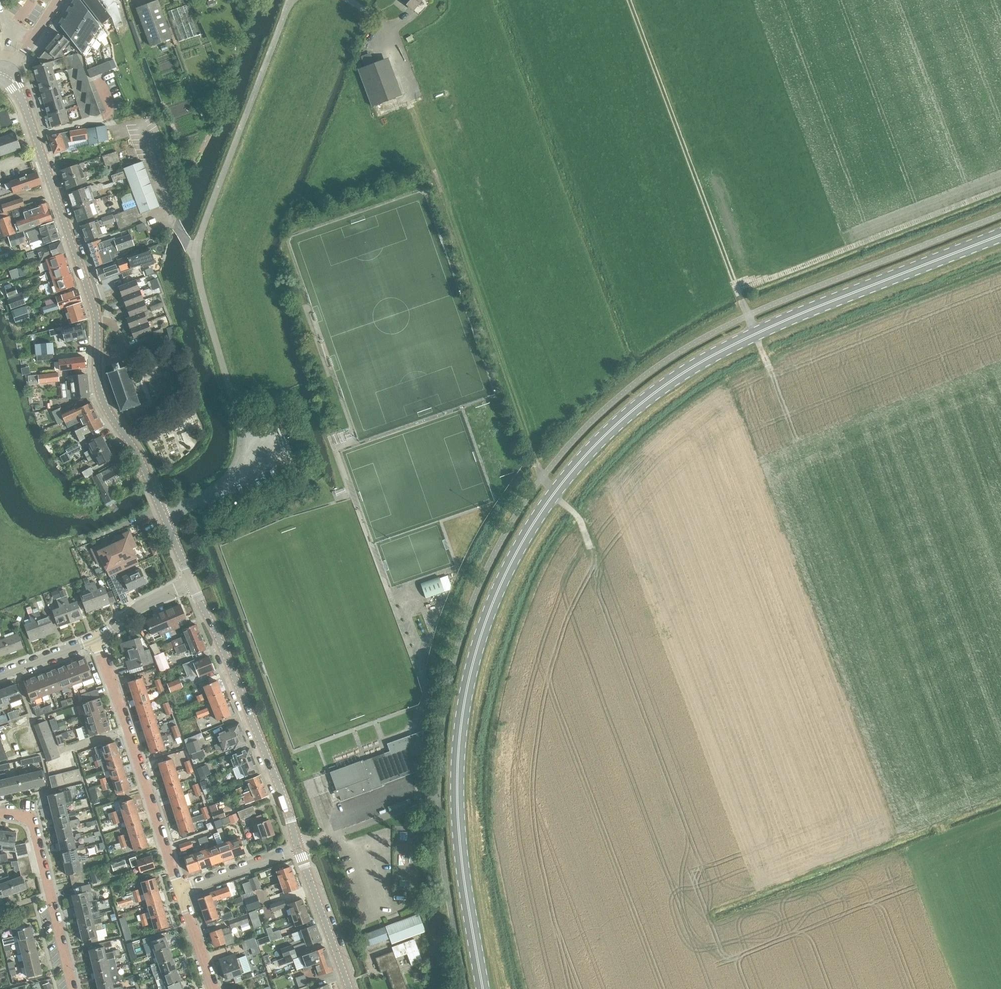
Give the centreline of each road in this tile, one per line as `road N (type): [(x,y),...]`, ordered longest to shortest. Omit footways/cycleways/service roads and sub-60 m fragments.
road 1 (primary): [(482,988),(459,849),(457,734),(492,602),(553,492),(585,454),(692,368),(757,333),(1000,236)]
road 2 (track): [(630,0),(737,289),(1000,188)]
road 3 (residential): [(290,0),(197,244),(197,272),(247,444),(244,463),(233,481),(163,512)]
road 4 (tertiary): [(163,512),(100,390),(96,312),(10,63)]
road 5 (tertiary): [(298,847),(193,582)]
road 6 (residential): [(180,890),(96,639)]
road 7 (tertiary): [(350,988),(298,847)]
road 8 (residential): [(180,890),(298,847)]

